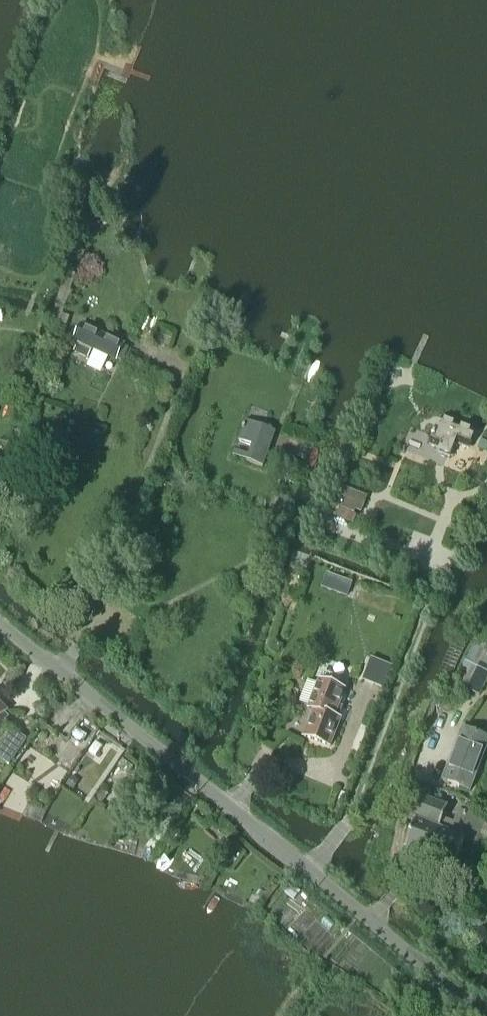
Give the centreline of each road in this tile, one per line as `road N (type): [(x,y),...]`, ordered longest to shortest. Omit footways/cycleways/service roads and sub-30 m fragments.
road 1 (tertiary): [(486,1014),(0,624)]

